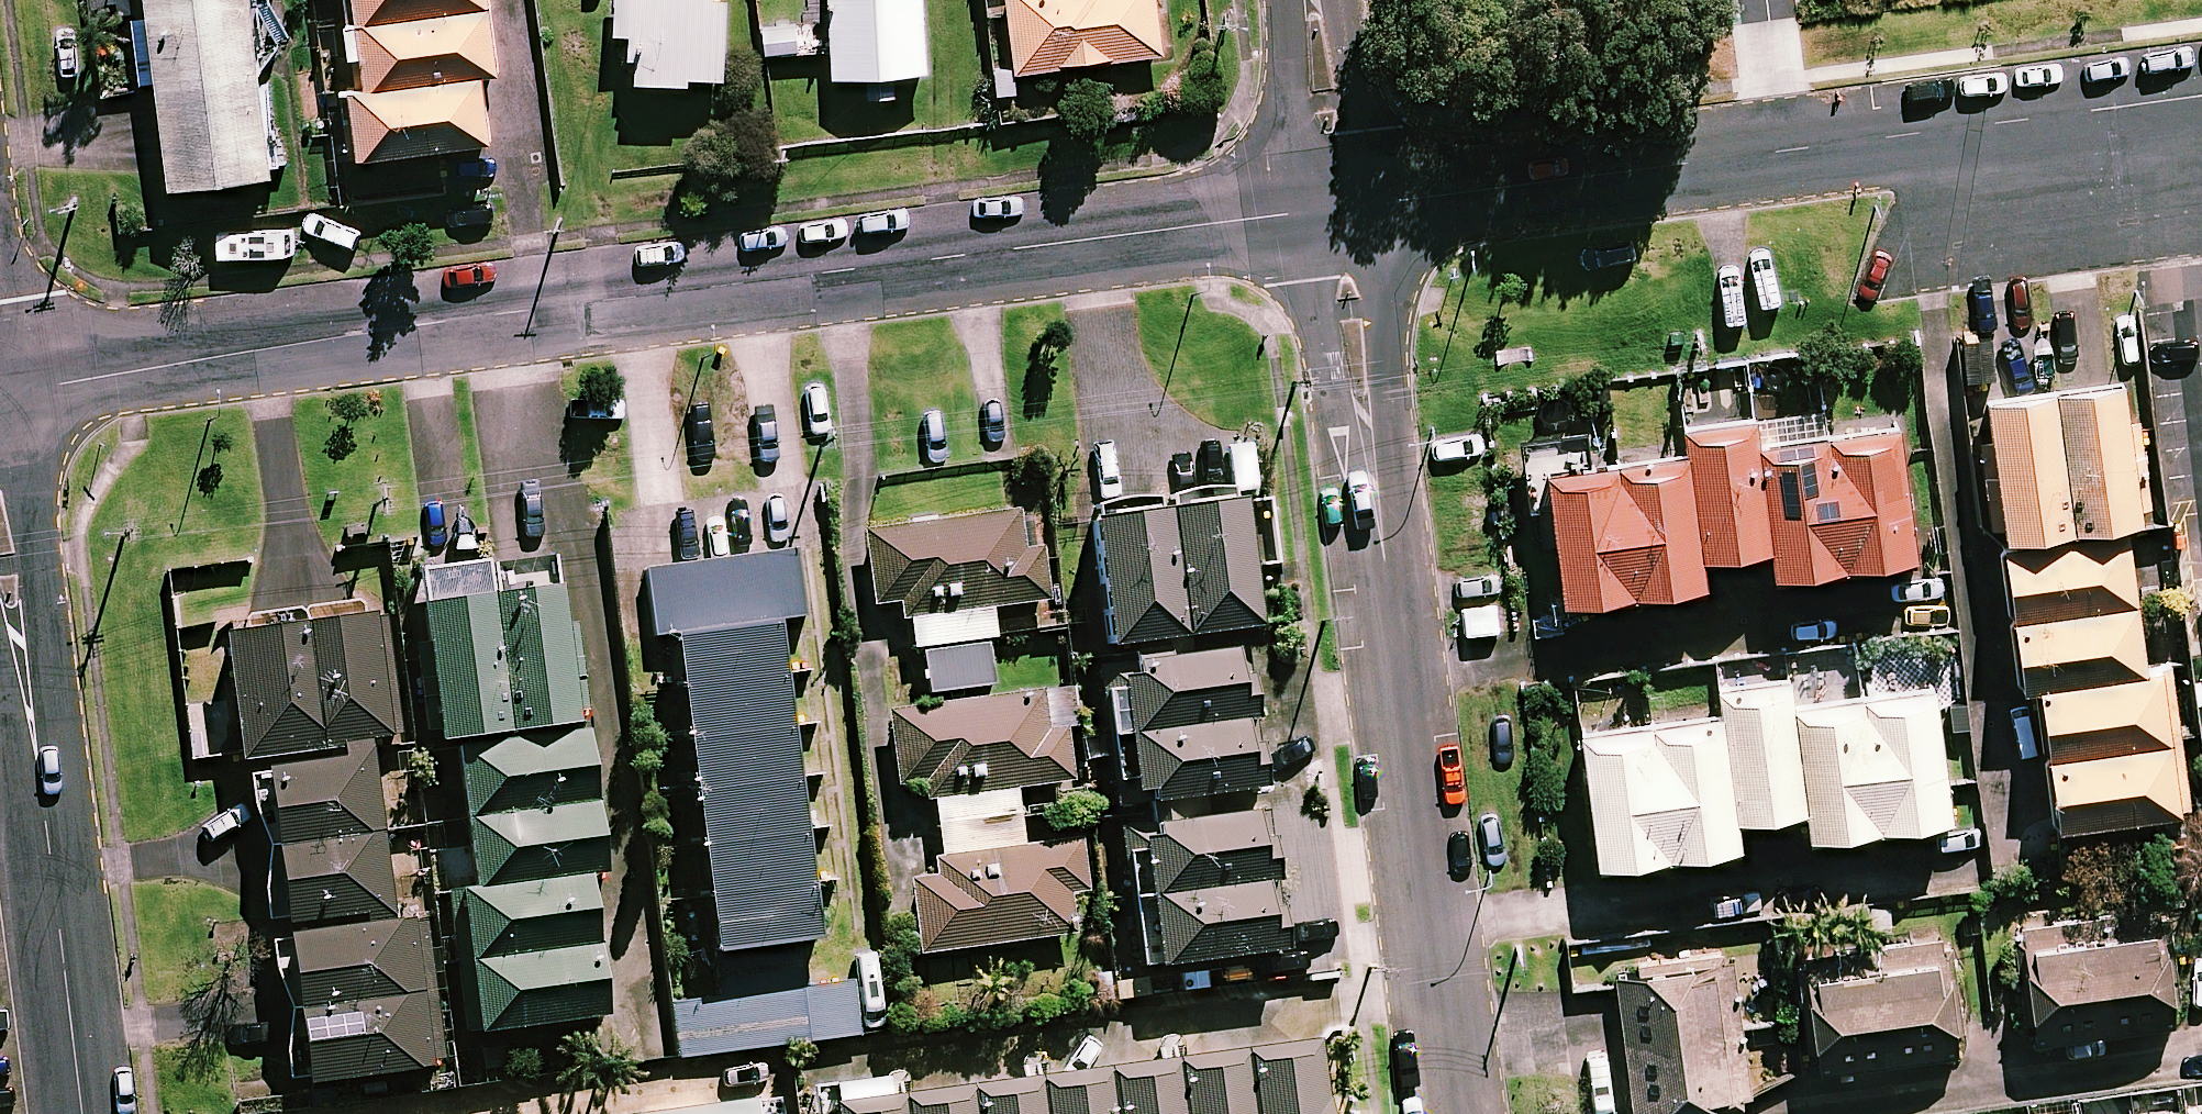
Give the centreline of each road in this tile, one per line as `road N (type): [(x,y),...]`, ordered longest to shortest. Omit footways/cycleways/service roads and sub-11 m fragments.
road 1 (residential): [(0,391),(546,309),(1341,208)]
road 2 (residential): [(1341,208),(1460,1113)]
road 3 (residential): [(1341,208),(1615,178),(1789,180),(2201,145)]
road 4 (residential): [(0,523),(82,1113)]
road 5 (residential): [(1316,0),(1341,208)]

